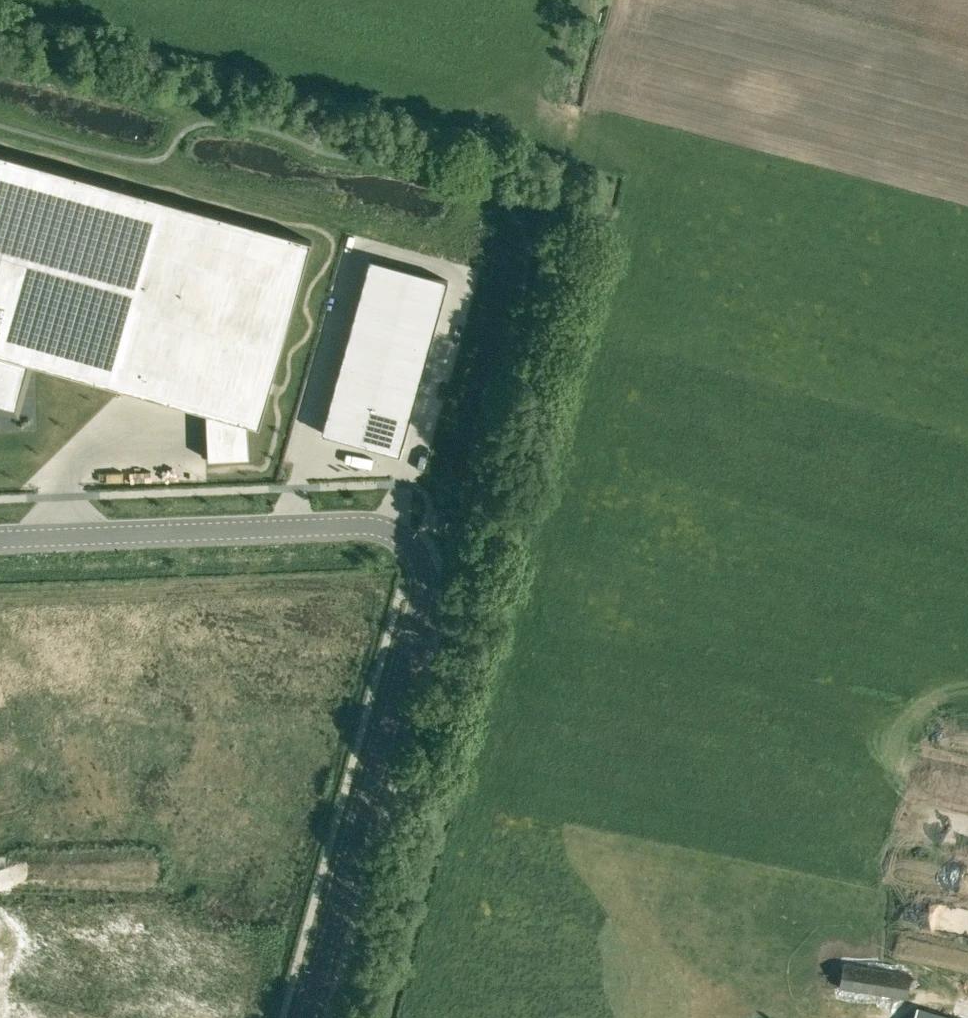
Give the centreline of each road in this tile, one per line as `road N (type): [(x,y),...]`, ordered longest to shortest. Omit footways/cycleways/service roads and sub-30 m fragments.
road 1 (unclassified): [(311,1017),(424,616),(425,572),(409,541)]
road 2 (unclassified): [(0,540),(374,526),(409,541)]

